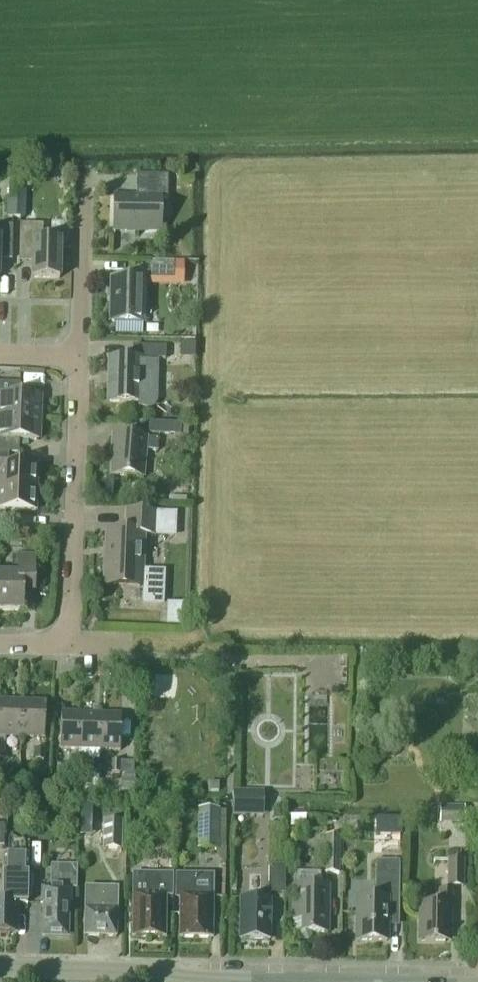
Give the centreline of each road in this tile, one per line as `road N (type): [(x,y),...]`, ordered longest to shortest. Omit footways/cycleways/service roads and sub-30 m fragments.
road 1 (tertiary): [(355,981),(0,976)]
road 2 (residential): [(68,645),(78,355)]
road 3 (residential): [(78,355),(83,173)]

